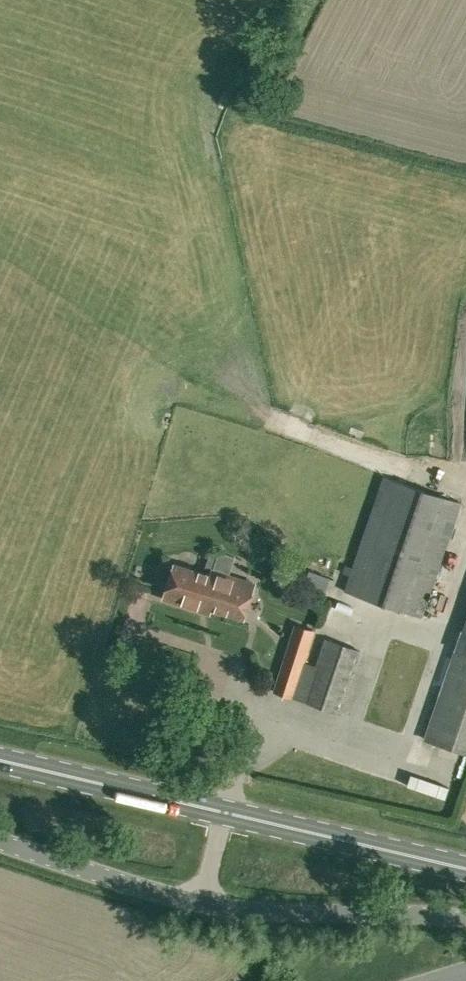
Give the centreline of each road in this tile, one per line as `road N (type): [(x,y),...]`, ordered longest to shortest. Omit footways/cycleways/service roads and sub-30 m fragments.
road 1 (primary): [(465,867),(0,756)]
road 2 (unclassified): [(465,918),(204,909),(0,843)]

